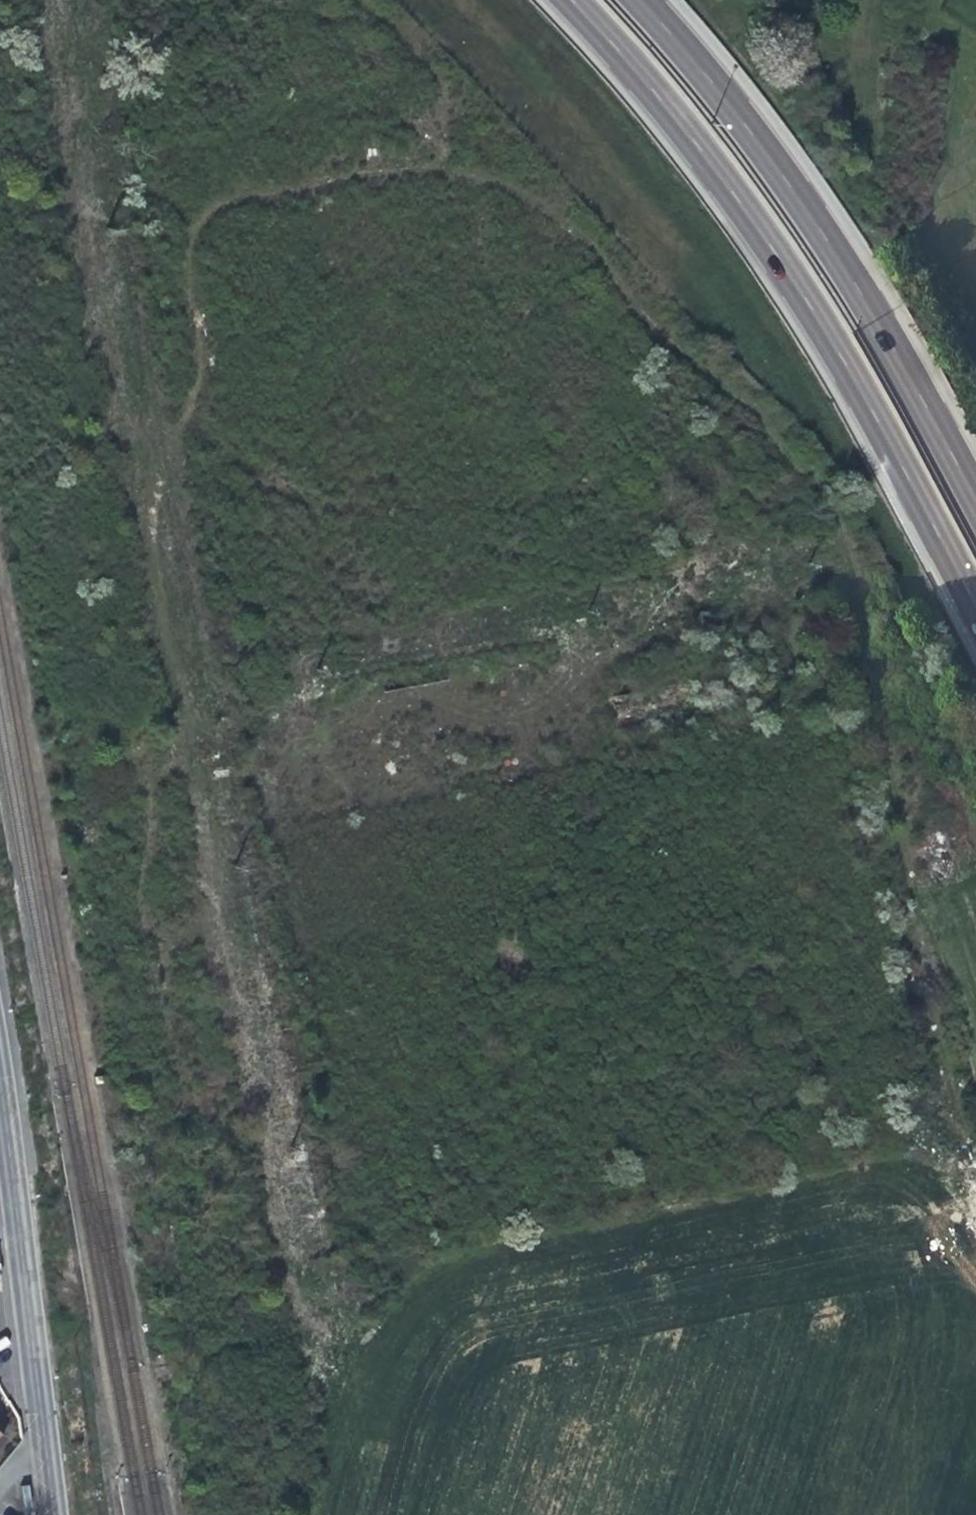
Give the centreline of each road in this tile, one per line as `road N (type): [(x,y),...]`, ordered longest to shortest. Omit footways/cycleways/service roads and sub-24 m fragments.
road 1 (trunk): [(573,0),(691,135),(803,294),(975,609)]
road 2 (trunk): [(975,495),(870,300),(789,178),(647,0)]
road 3 (residential): [(0,1101),(52,1514)]

